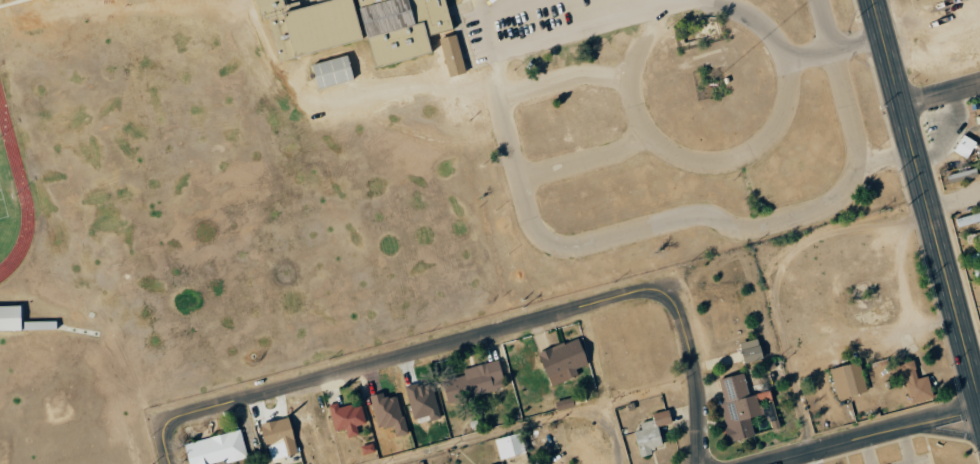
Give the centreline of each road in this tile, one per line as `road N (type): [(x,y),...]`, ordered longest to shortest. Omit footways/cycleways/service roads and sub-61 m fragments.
road 1 (residential): [(563,0),(502,23),(492,56),(533,218),(544,237),(564,245),(701,218),(754,228),(844,195),(860,152),(821,0)]
road 2 (residential): [(681,317),(662,297),(635,295),(189,416)]
road 3 (residential): [(790,80),(784,56),(763,30),(707,10),(654,35),(639,63),(637,99),(665,148),(718,162),(766,143),(783,118),(790,80)]
road 4 (secondary): [(878,0),(979,381)]
road 5 (residential): [(979,409),(777,463)]
road 6 (residential): [(681,317),(697,374),(697,463)]

